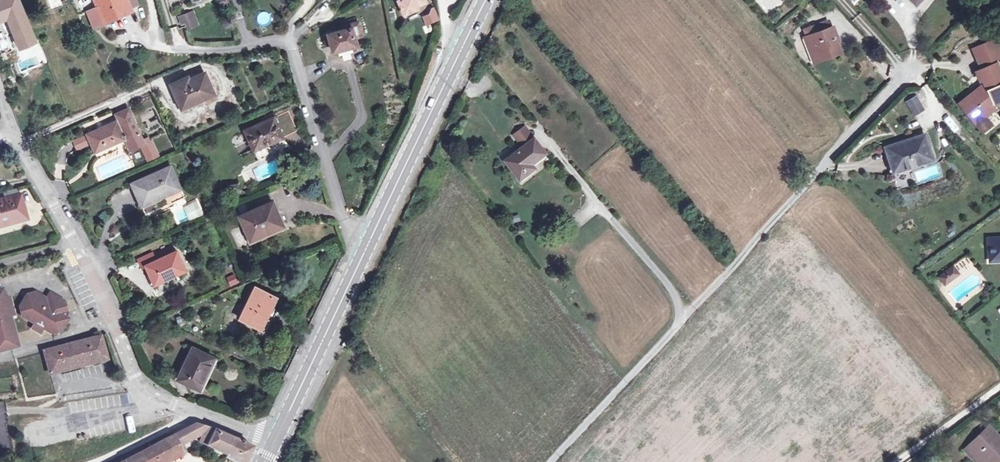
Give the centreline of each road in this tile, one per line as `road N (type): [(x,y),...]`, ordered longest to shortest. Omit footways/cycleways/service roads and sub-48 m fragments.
road 1 (residential): [(855,18),(895,63),(913,68),(552,461)]
road 2 (residential): [(270,438),(143,396),(84,253),(15,131)]
road 3 (primary): [(361,247),(485,0)]
road 4 (residential): [(289,39),(342,221),(361,247)]
road 5 (primary): [(270,438),(361,247)]

